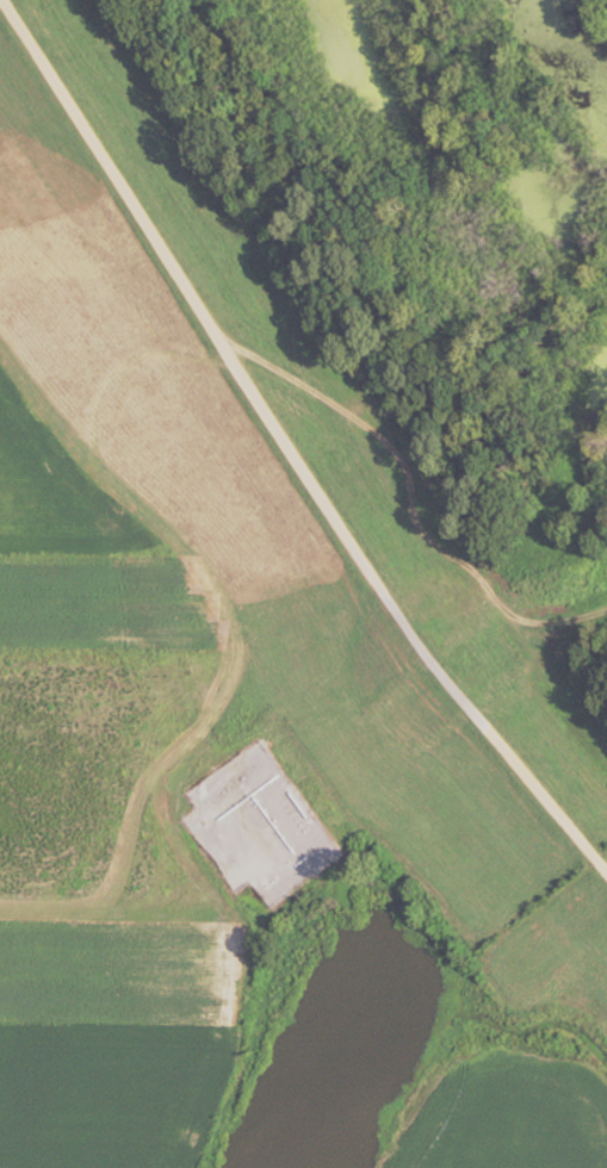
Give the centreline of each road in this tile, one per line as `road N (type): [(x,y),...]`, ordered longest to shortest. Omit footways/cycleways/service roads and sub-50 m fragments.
road 1 (residential): [(606,875),(401,623),(0,2)]
road 2 (residential): [(221,348),(371,434),(491,601),(515,620),(558,622),(606,611)]

